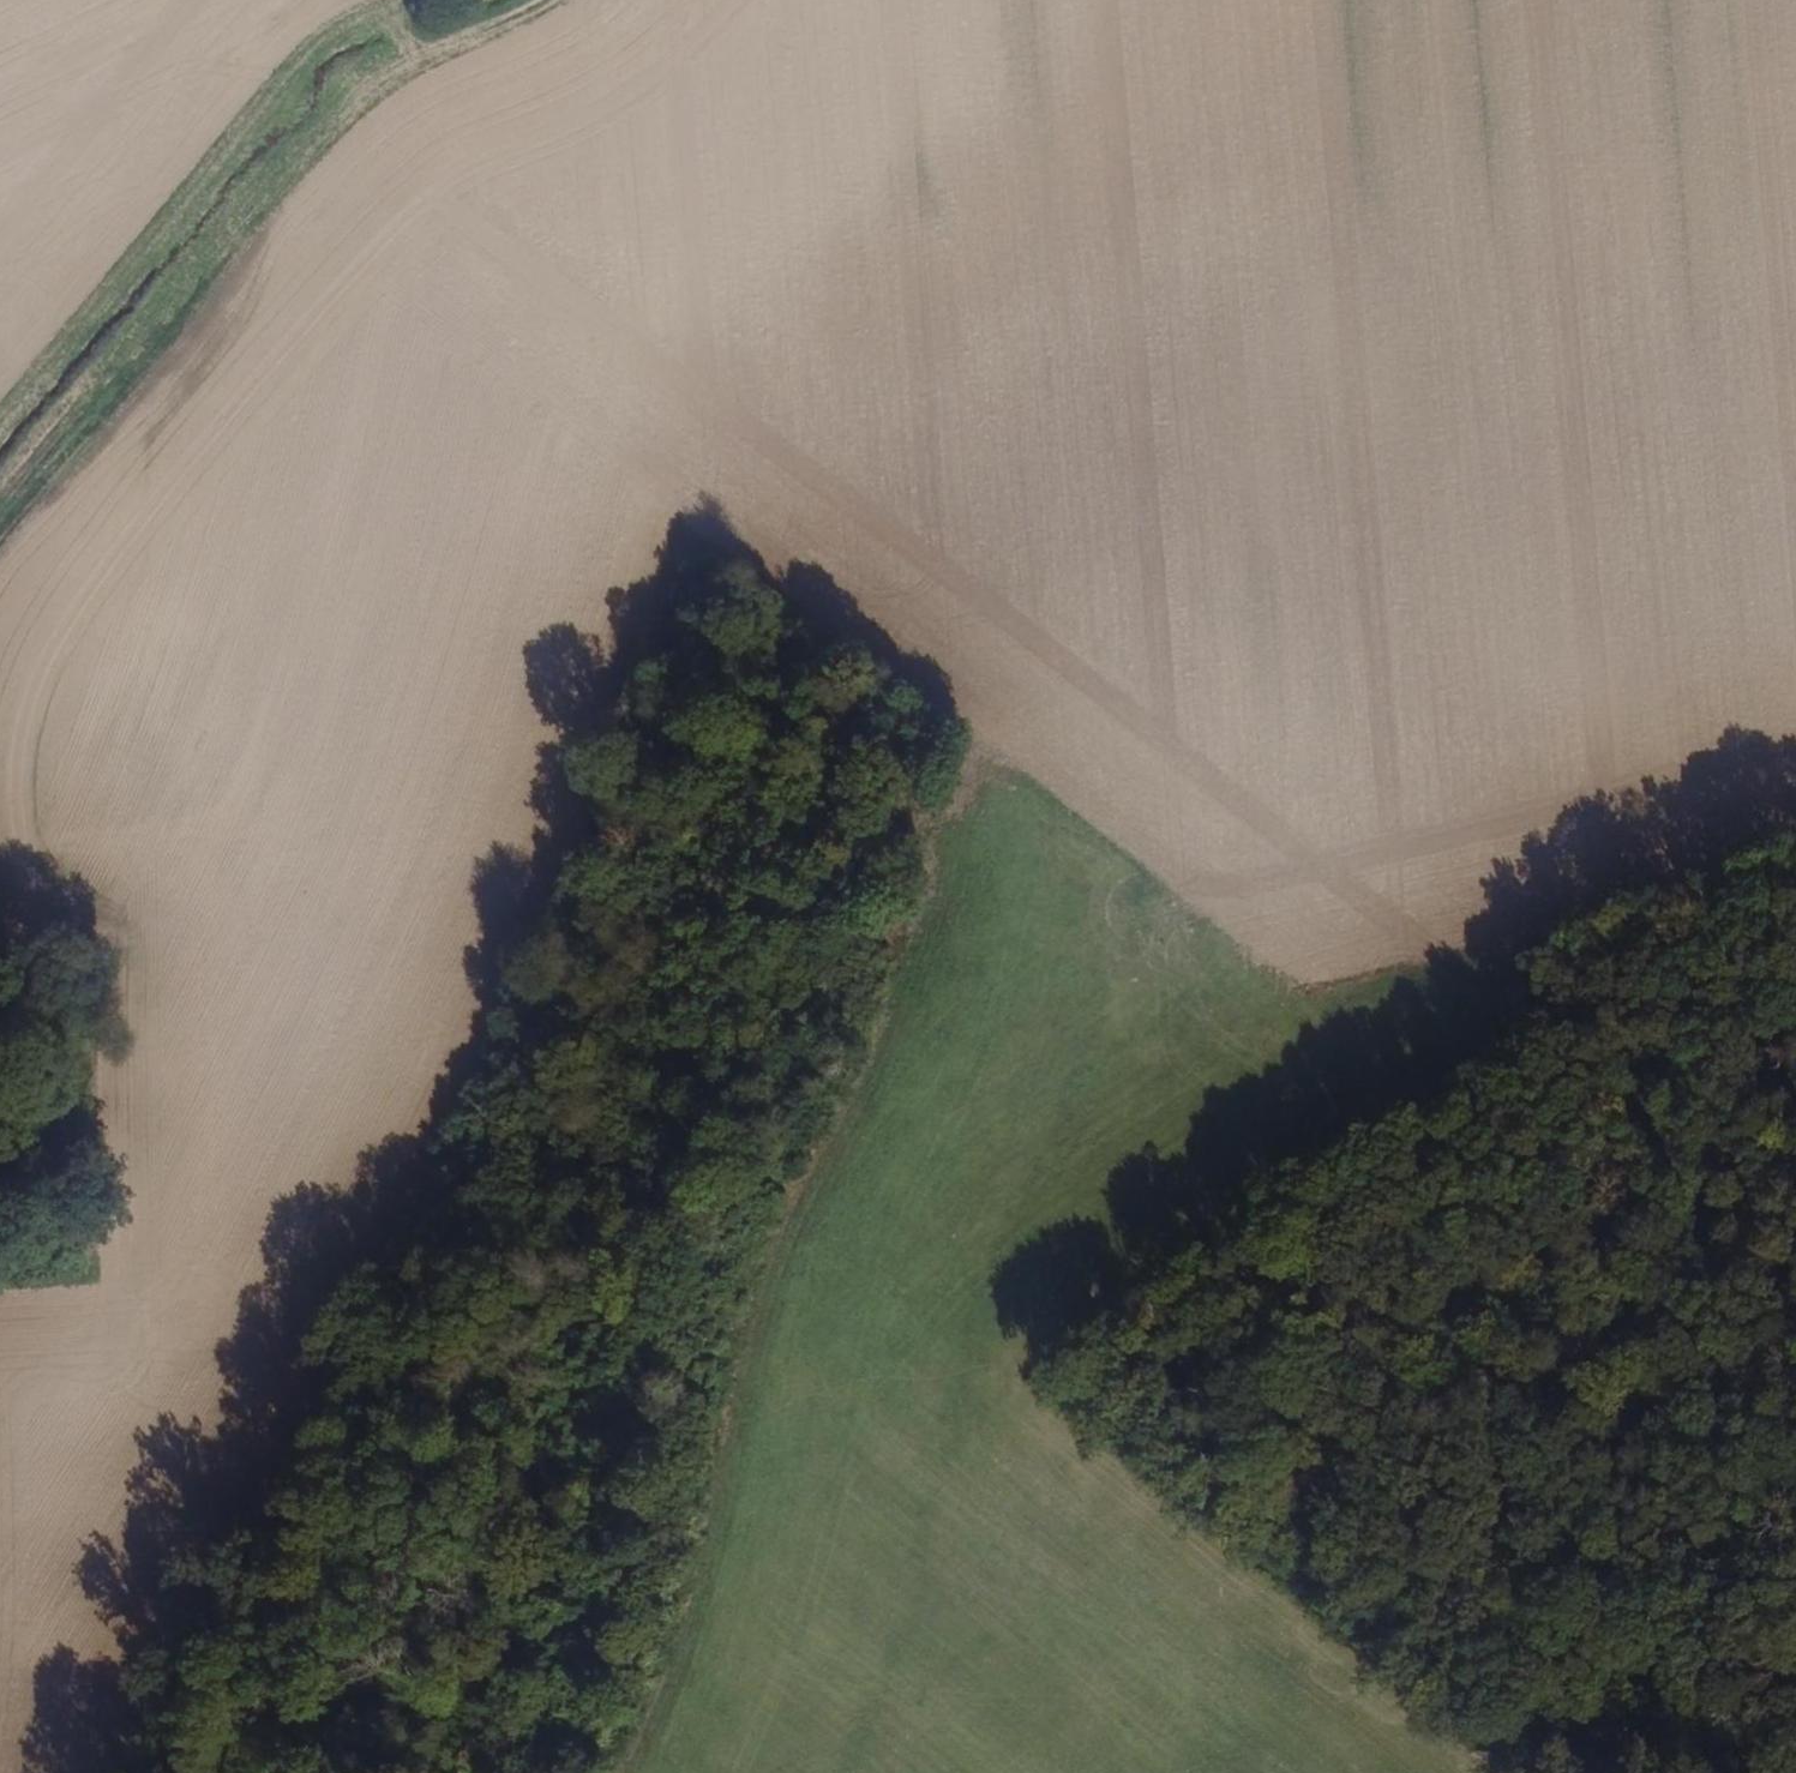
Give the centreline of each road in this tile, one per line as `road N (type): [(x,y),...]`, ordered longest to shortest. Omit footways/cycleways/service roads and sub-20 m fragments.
road 1 (track): [(547,0),(365,86),(0,499)]
road 2 (track): [(1476,1772),(1036,1423)]

